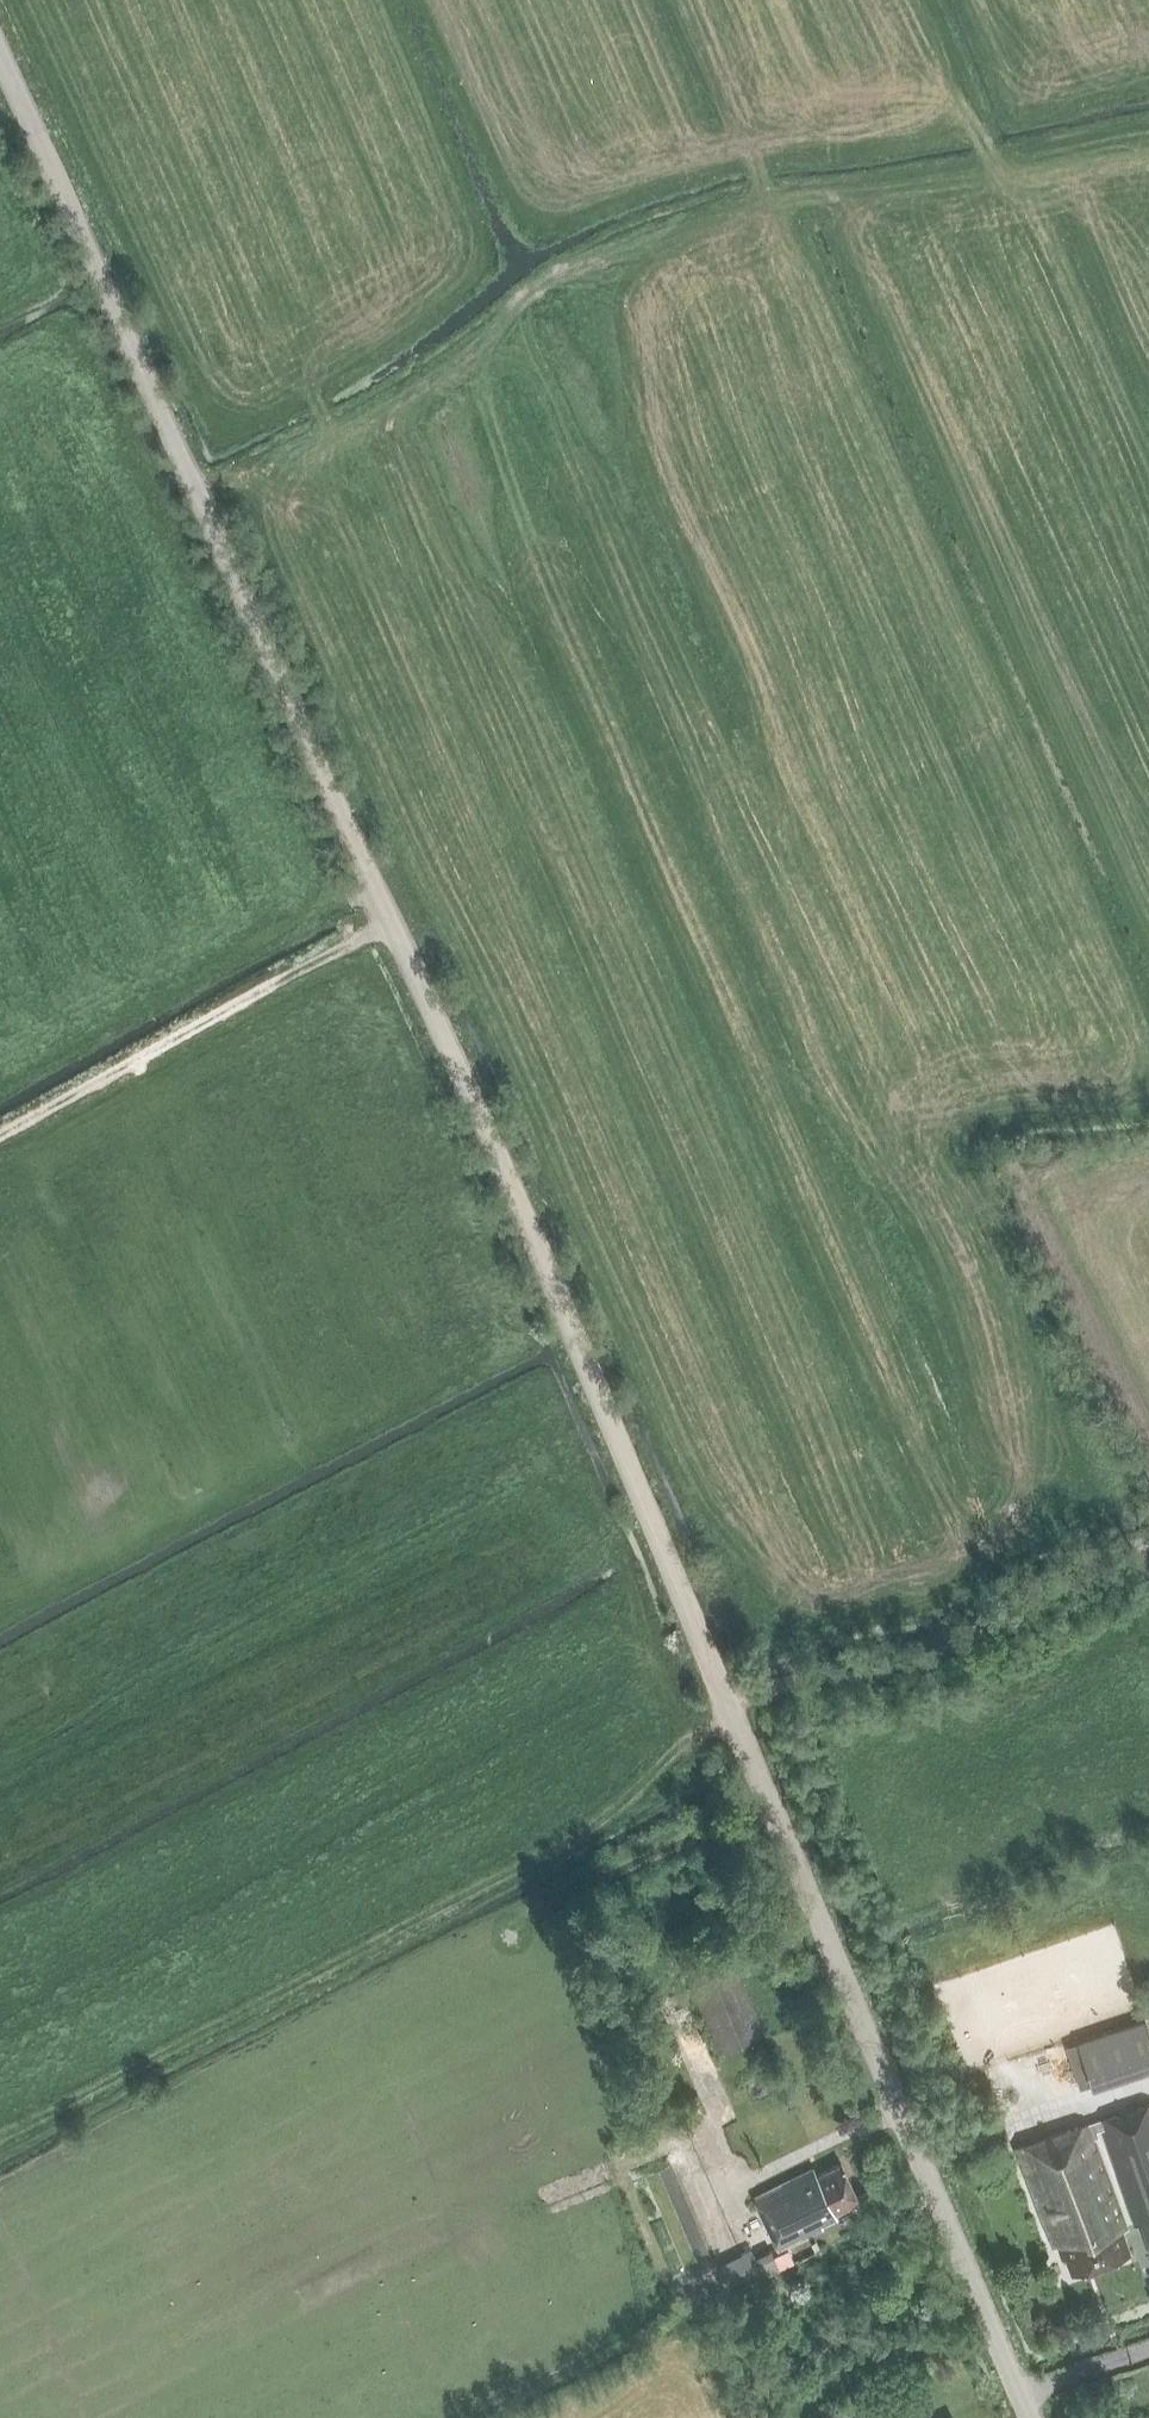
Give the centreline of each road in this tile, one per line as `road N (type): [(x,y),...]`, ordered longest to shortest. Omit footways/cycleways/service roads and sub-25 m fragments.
road 1 (tertiary): [(1031,2417),(509,1173),(0,44)]

